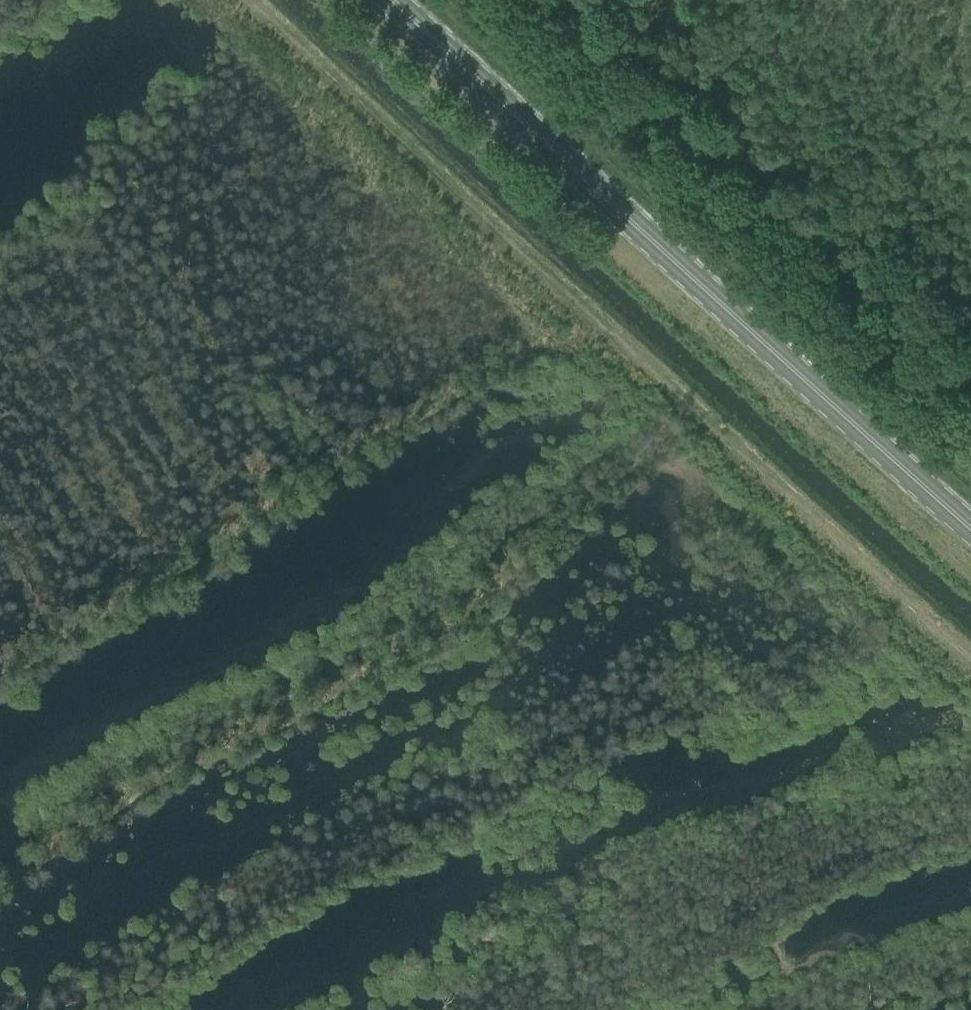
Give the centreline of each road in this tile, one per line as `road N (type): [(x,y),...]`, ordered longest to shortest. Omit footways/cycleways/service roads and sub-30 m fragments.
road 1 (track): [(970,661),(255,0)]
road 2 (primary): [(970,526),(393,0)]
road 3 (unclassified): [(970,373),(529,0)]

